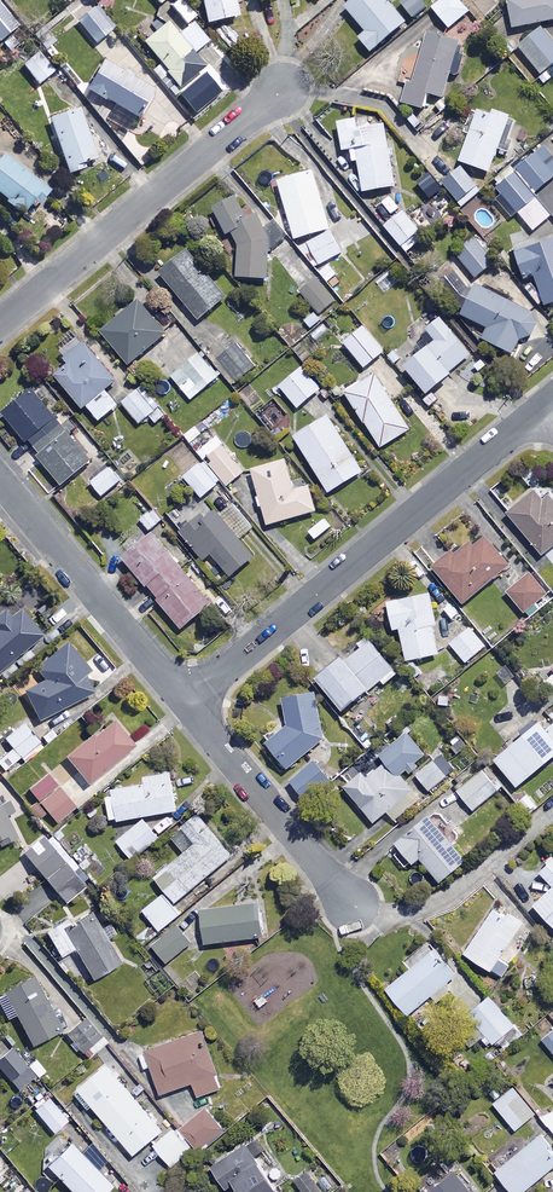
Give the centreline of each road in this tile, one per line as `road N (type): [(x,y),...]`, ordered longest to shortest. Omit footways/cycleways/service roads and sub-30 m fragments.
road 1 (residential): [(186,704),(543,405)]
road 2 (residential): [(285,88),(0,326)]
road 3 (residential): [(186,704),(0,479)]
road 4 (residential): [(352,904),(186,704)]

